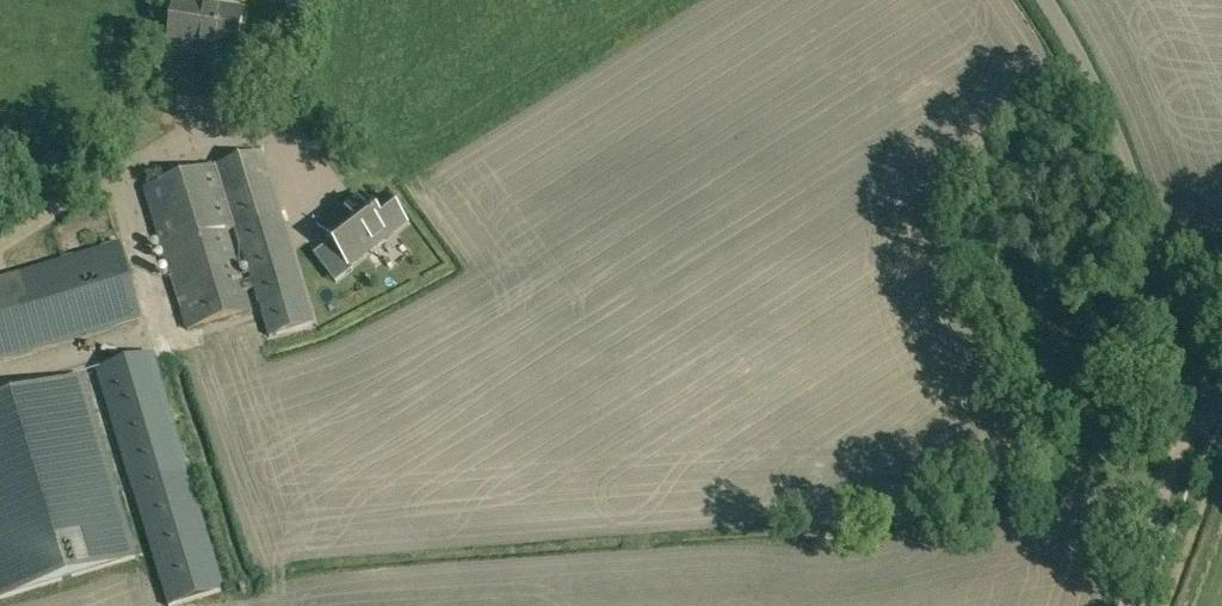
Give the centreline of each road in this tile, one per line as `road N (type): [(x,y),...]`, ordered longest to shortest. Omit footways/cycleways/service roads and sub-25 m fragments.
road 1 (unclassified): [(1221,384),(1164,278),(1096,105),(1043,0)]
road 2 (track): [(1221,390),(1185,433),(1122,605)]

